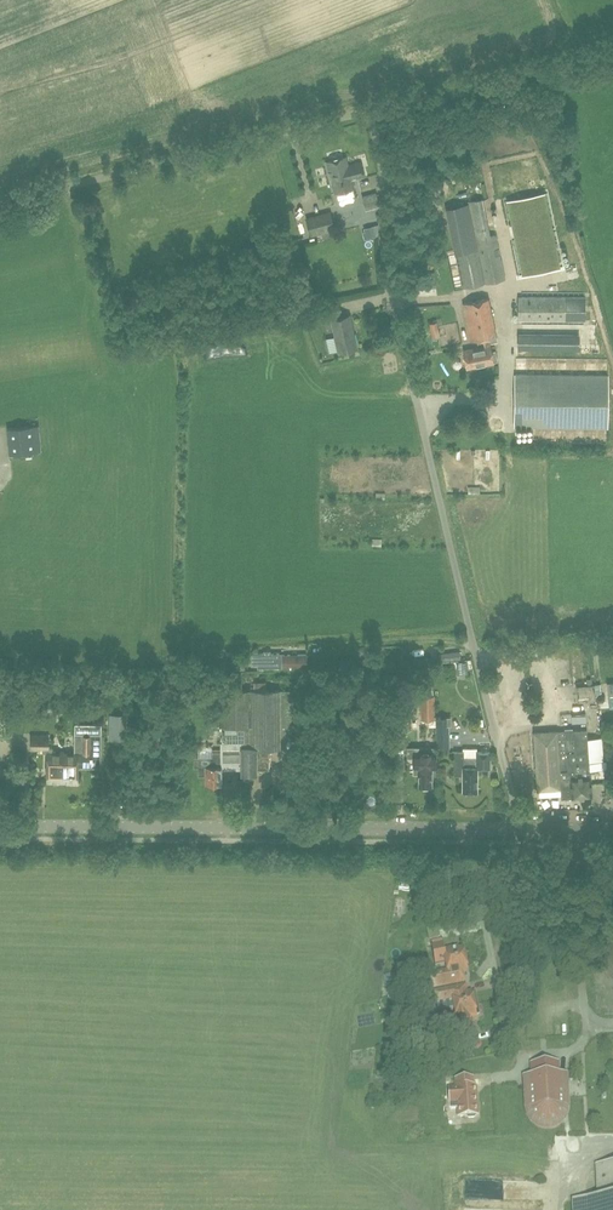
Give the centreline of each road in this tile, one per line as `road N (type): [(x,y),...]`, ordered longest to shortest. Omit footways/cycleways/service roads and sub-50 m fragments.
road 1 (unclassified): [(522,831),(386,283),(385,193),(369,110)]
road 2 (tertiary): [(522,831),(0,828)]
road 3 (unclassified): [(0,203),(369,110)]
road 4 (unclassified): [(369,110),(612,55)]

